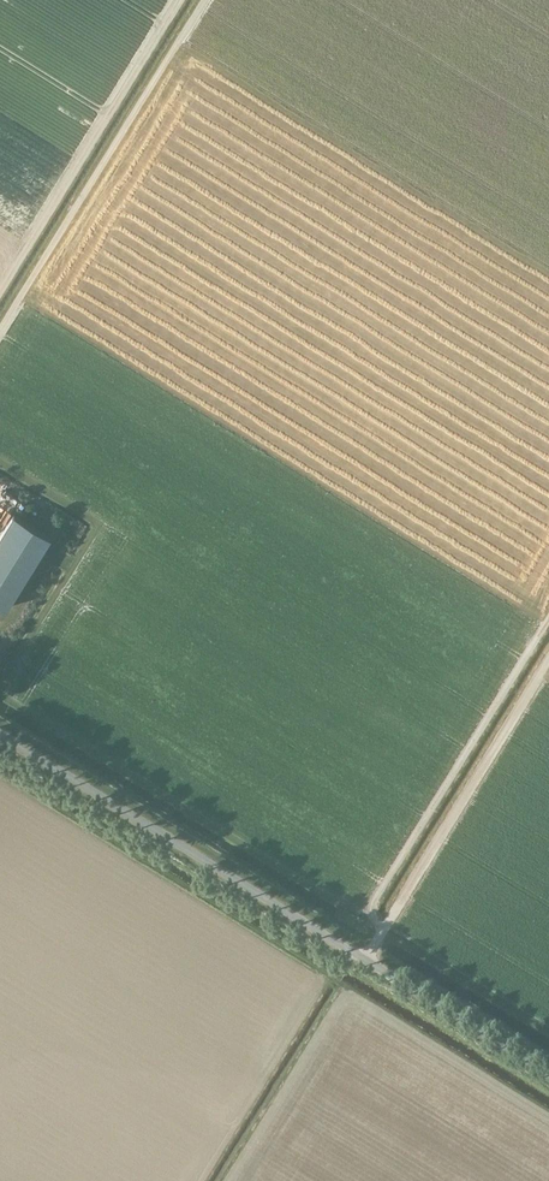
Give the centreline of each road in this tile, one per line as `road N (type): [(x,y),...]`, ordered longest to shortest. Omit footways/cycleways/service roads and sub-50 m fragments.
road 1 (unclassified): [(548,1073),(0,733)]

